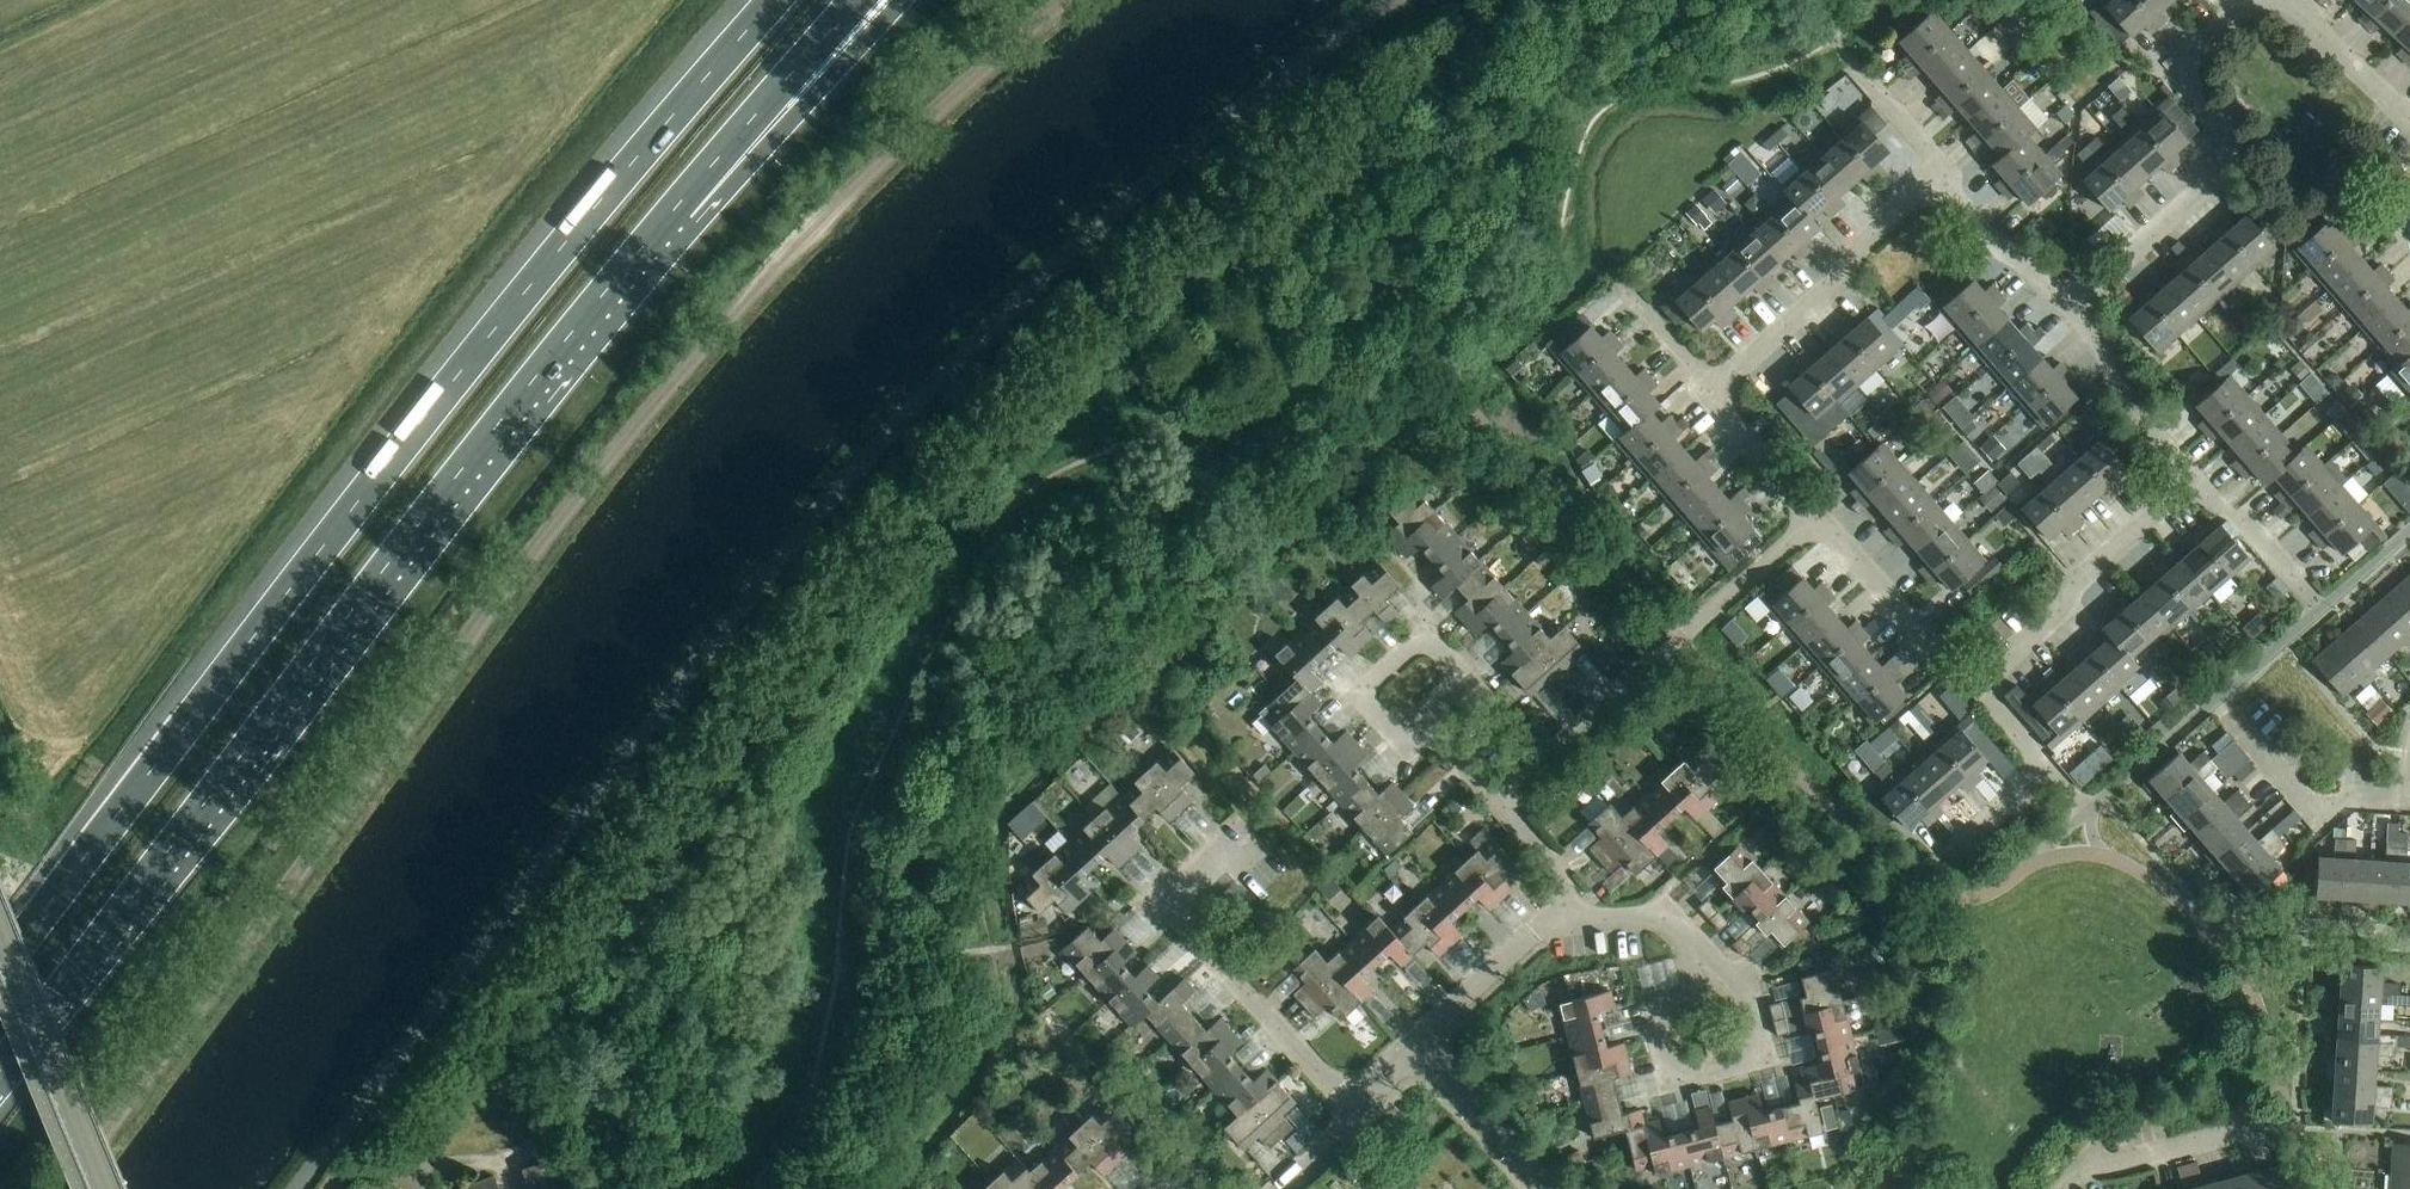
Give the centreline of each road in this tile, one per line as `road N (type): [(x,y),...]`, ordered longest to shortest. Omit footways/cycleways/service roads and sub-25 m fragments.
road 1 (track): [(1088,0),(837,210),(634,417),(69,1188)]
road 2 (motorway): [(779,0),(333,536),(0,970)]
road 3 (motorway): [(0,1072),(672,213)]
road 4 (residential): [(2069,308),(2228,160),(2229,146),(2181,70),(2249,0)]
road 5 (residential): [(1666,924),(1720,956),(1743,985),(1758,1033),(1759,1052),(1744,1063),(1687,1079),(1665,1065),(1655,1024),(1690,987),(1680,943)]
road 6 (residential): [(1349,1105),(1171,906),(1245,837)]
road 7 (residential): [(1710,389),(1843,275),(1868,237),(1946,172)]
road 8 (motorway): [(672,213),(784,127),(909,0)]
road 9 (residential): [(2192,479),(1976,684)]
road 10 (residential): [(1429,721),(1462,675),(1426,631),(1358,693),(1406,746),(1420,734)]
road 11 (motorway): [(672,213),(861,0)]
road 12 (tertiary): [(107,1188),(0,930)]
road 13 (residential): [(1976,684),(2049,766),(1938,862)]
road 14 (residential): [(1501,800),(1678,638)]
road 15 (residential): [(1818,516),(1949,665),(1976,684)]
road 16 (residential): [(2408,802),(2345,799),(2323,817),(2230,717)]
road 17 (residential): [(2069,308),(2137,416),(2192,479)]
road 18 (residential): [(2247,1130),(2091,1163),(2066,1188)]
road 19 (residential): [(1556,912),(1416,1043)]
road 20 (residential): [(1946,172),(1954,199),(1986,234),(2069,308)]
road 21 (residential): [(1678,638),(1818,516)]
road 22 (residential): [(2192,479),(2246,524),(2319,607)]
road 23 (residential): [(2282,0),(2409,118)]
road 24 (residential): [(1710,389),(1725,417),(1818,516)]
road 25 (residential): [(1853,64),(1946,172)]
road 26 (residential): [(1623,286),(1710,389)]
road 27 (residential): [(1501,800),(1558,874),(1556,912)]

